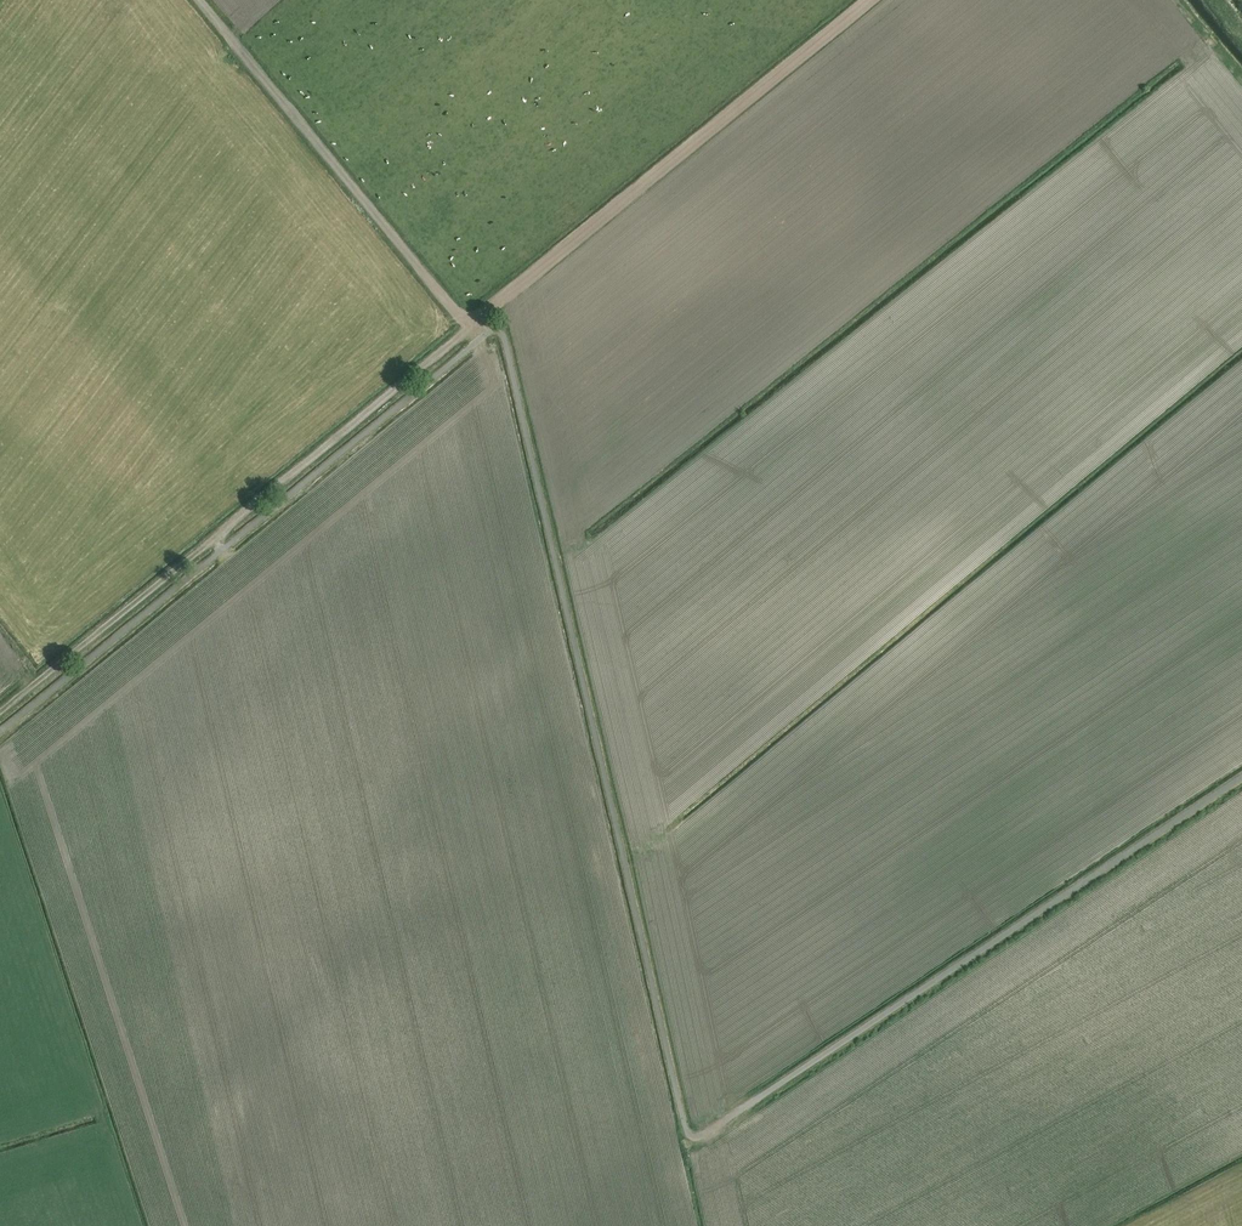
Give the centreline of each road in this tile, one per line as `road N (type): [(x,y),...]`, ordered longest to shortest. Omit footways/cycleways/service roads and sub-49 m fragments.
road 1 (track): [(1241,776),(692,1138)]
road 2 (track): [(0,711),(471,327)]
road 3 (track): [(471,327),(872,0)]
road 4 (track): [(471,327),(201,0)]

